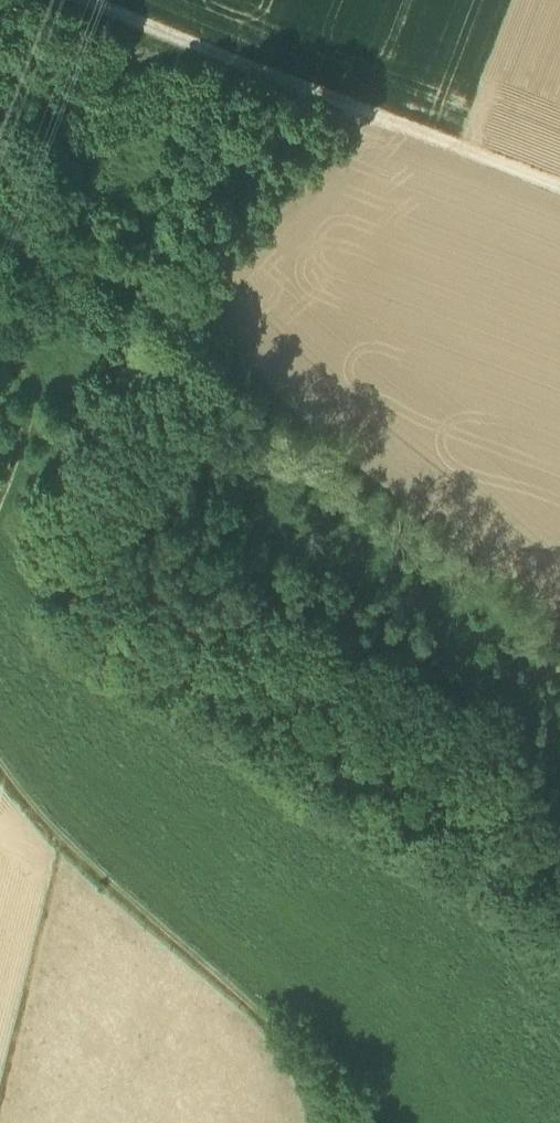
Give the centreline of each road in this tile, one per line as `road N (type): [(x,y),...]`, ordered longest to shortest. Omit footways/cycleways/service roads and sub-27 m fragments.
road 1 (track): [(559,188),(92,0)]
road 2 (track): [(0,757),(55,826),(271,1026),(301,1072),(318,1122)]

